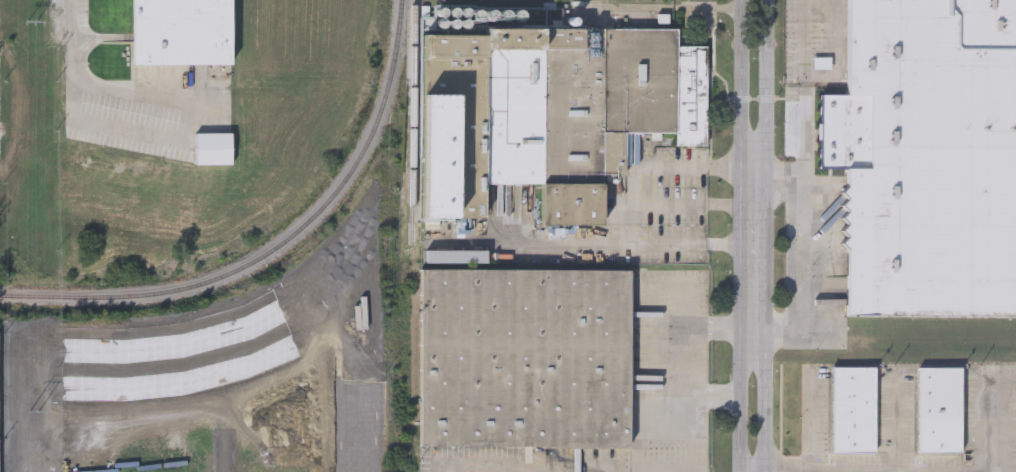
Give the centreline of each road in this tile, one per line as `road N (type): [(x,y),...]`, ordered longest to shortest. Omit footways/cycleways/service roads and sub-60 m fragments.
road 1 (secondary): [(741,0),(738,471)]
road 2 (secondary): [(763,471),(766,0)]

